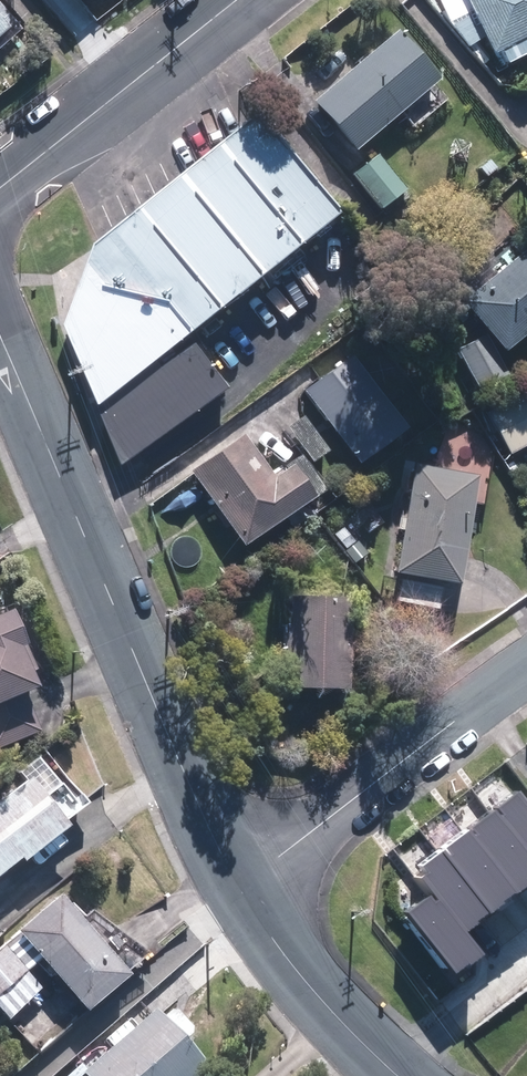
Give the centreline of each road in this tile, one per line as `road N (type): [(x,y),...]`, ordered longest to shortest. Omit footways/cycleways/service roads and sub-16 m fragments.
road 1 (tertiary): [(0,334),(234,881)]
road 2 (residential): [(234,881),(526,670)]
road 3 (residential): [(240,0),(0,189)]
road 4 (tertiary): [(234,881),(321,1001),(400,1075)]

